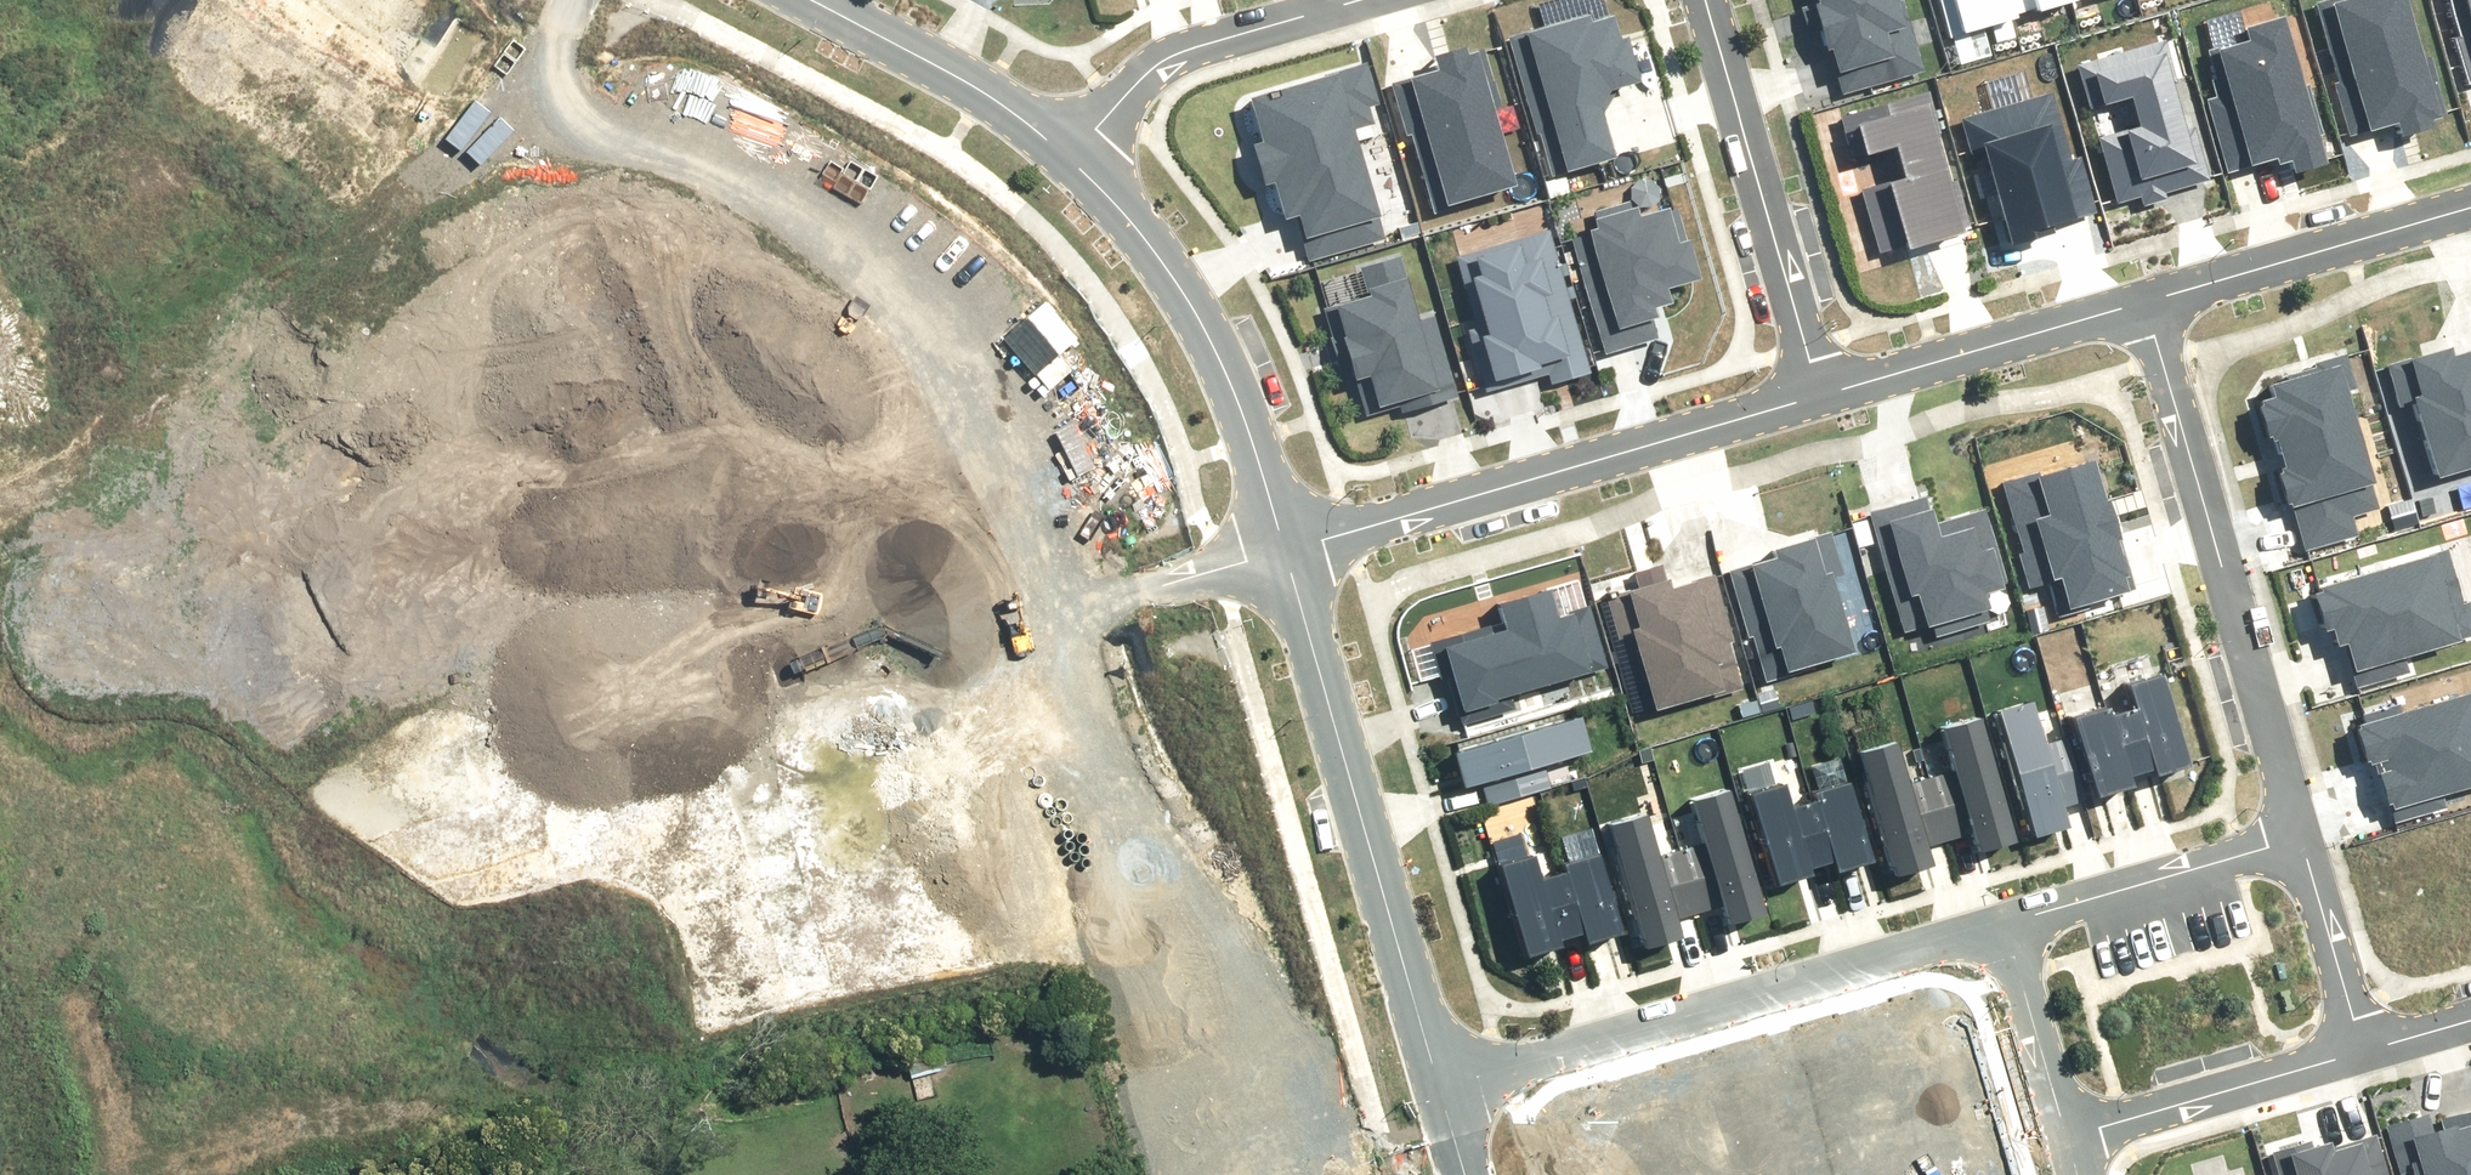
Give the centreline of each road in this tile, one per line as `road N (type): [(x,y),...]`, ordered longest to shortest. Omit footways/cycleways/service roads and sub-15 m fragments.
road 1 (residential): [(1279,545),(105,877),(0,915)]
road 2 (unknown): [(561,18),(520,105),(485,133),(424,155),(29,254),(0,275)]
road 3 (residential): [(1443,1090),(2002,931)]
road 4 (residential): [(1279,545),(1827,388)]
road 5 (tertiary): [(1279,545),(1443,1090)]
road 6 (residential): [(2297,844),(2146,297)]
road 7 (tertiary): [(1055,135),(1141,225),(1195,301),(1233,389),(1279,545)]
road 8 (unknown): [(0,445),(105,877)]
road 9 (residential): [(1705,0),(1827,388)]
road 10 (residential): [(2146,297),(2470,204)]
road 11 (residential): [(1055,135),(1146,65),(1357,0)]
road 12 (unknown): [(718,703),(815,1021)]
road 13 (residential): [(1827,388),(2146,297)]
road 14 (residential): [(2363,1057),(2064,1142)]
road 15 (residential): [(2002,931),(2297,844)]
road 16 (tertiary): [(828,0),(1055,135)]
road 17 (residential): [(2363,1057),(2297,844)]
road 18 (residential): [(2002,931),(2064,1142)]

